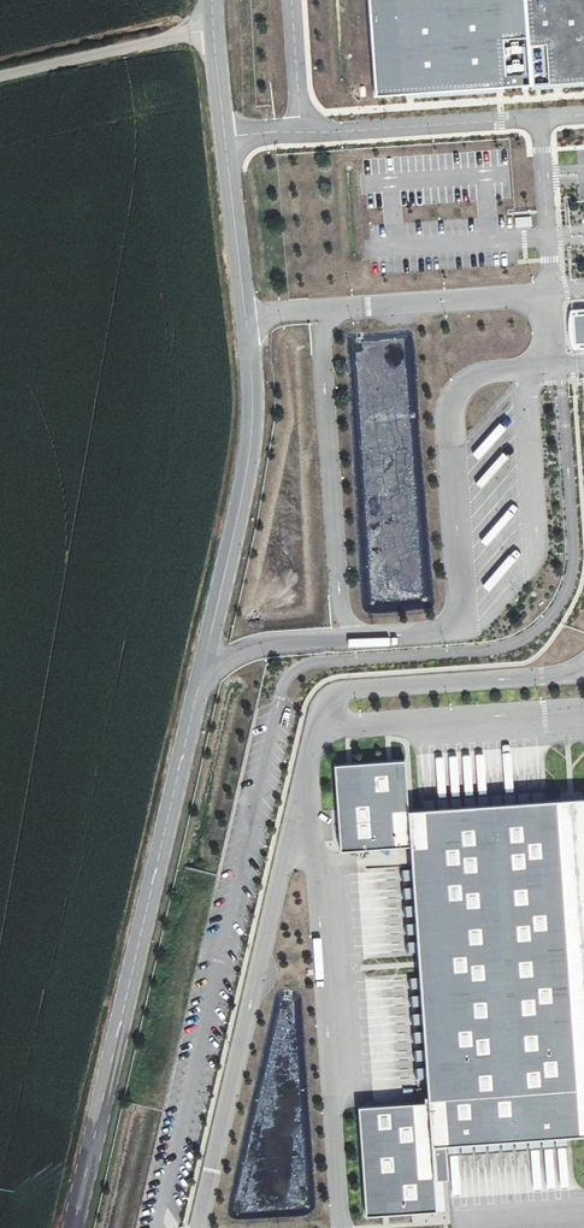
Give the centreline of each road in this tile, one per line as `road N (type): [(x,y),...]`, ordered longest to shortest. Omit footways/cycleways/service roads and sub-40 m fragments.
road 1 (tertiary): [(68,1227),(242,462),(244,357),(204,30)]
road 2 (unclassified): [(0,76),(204,30)]

